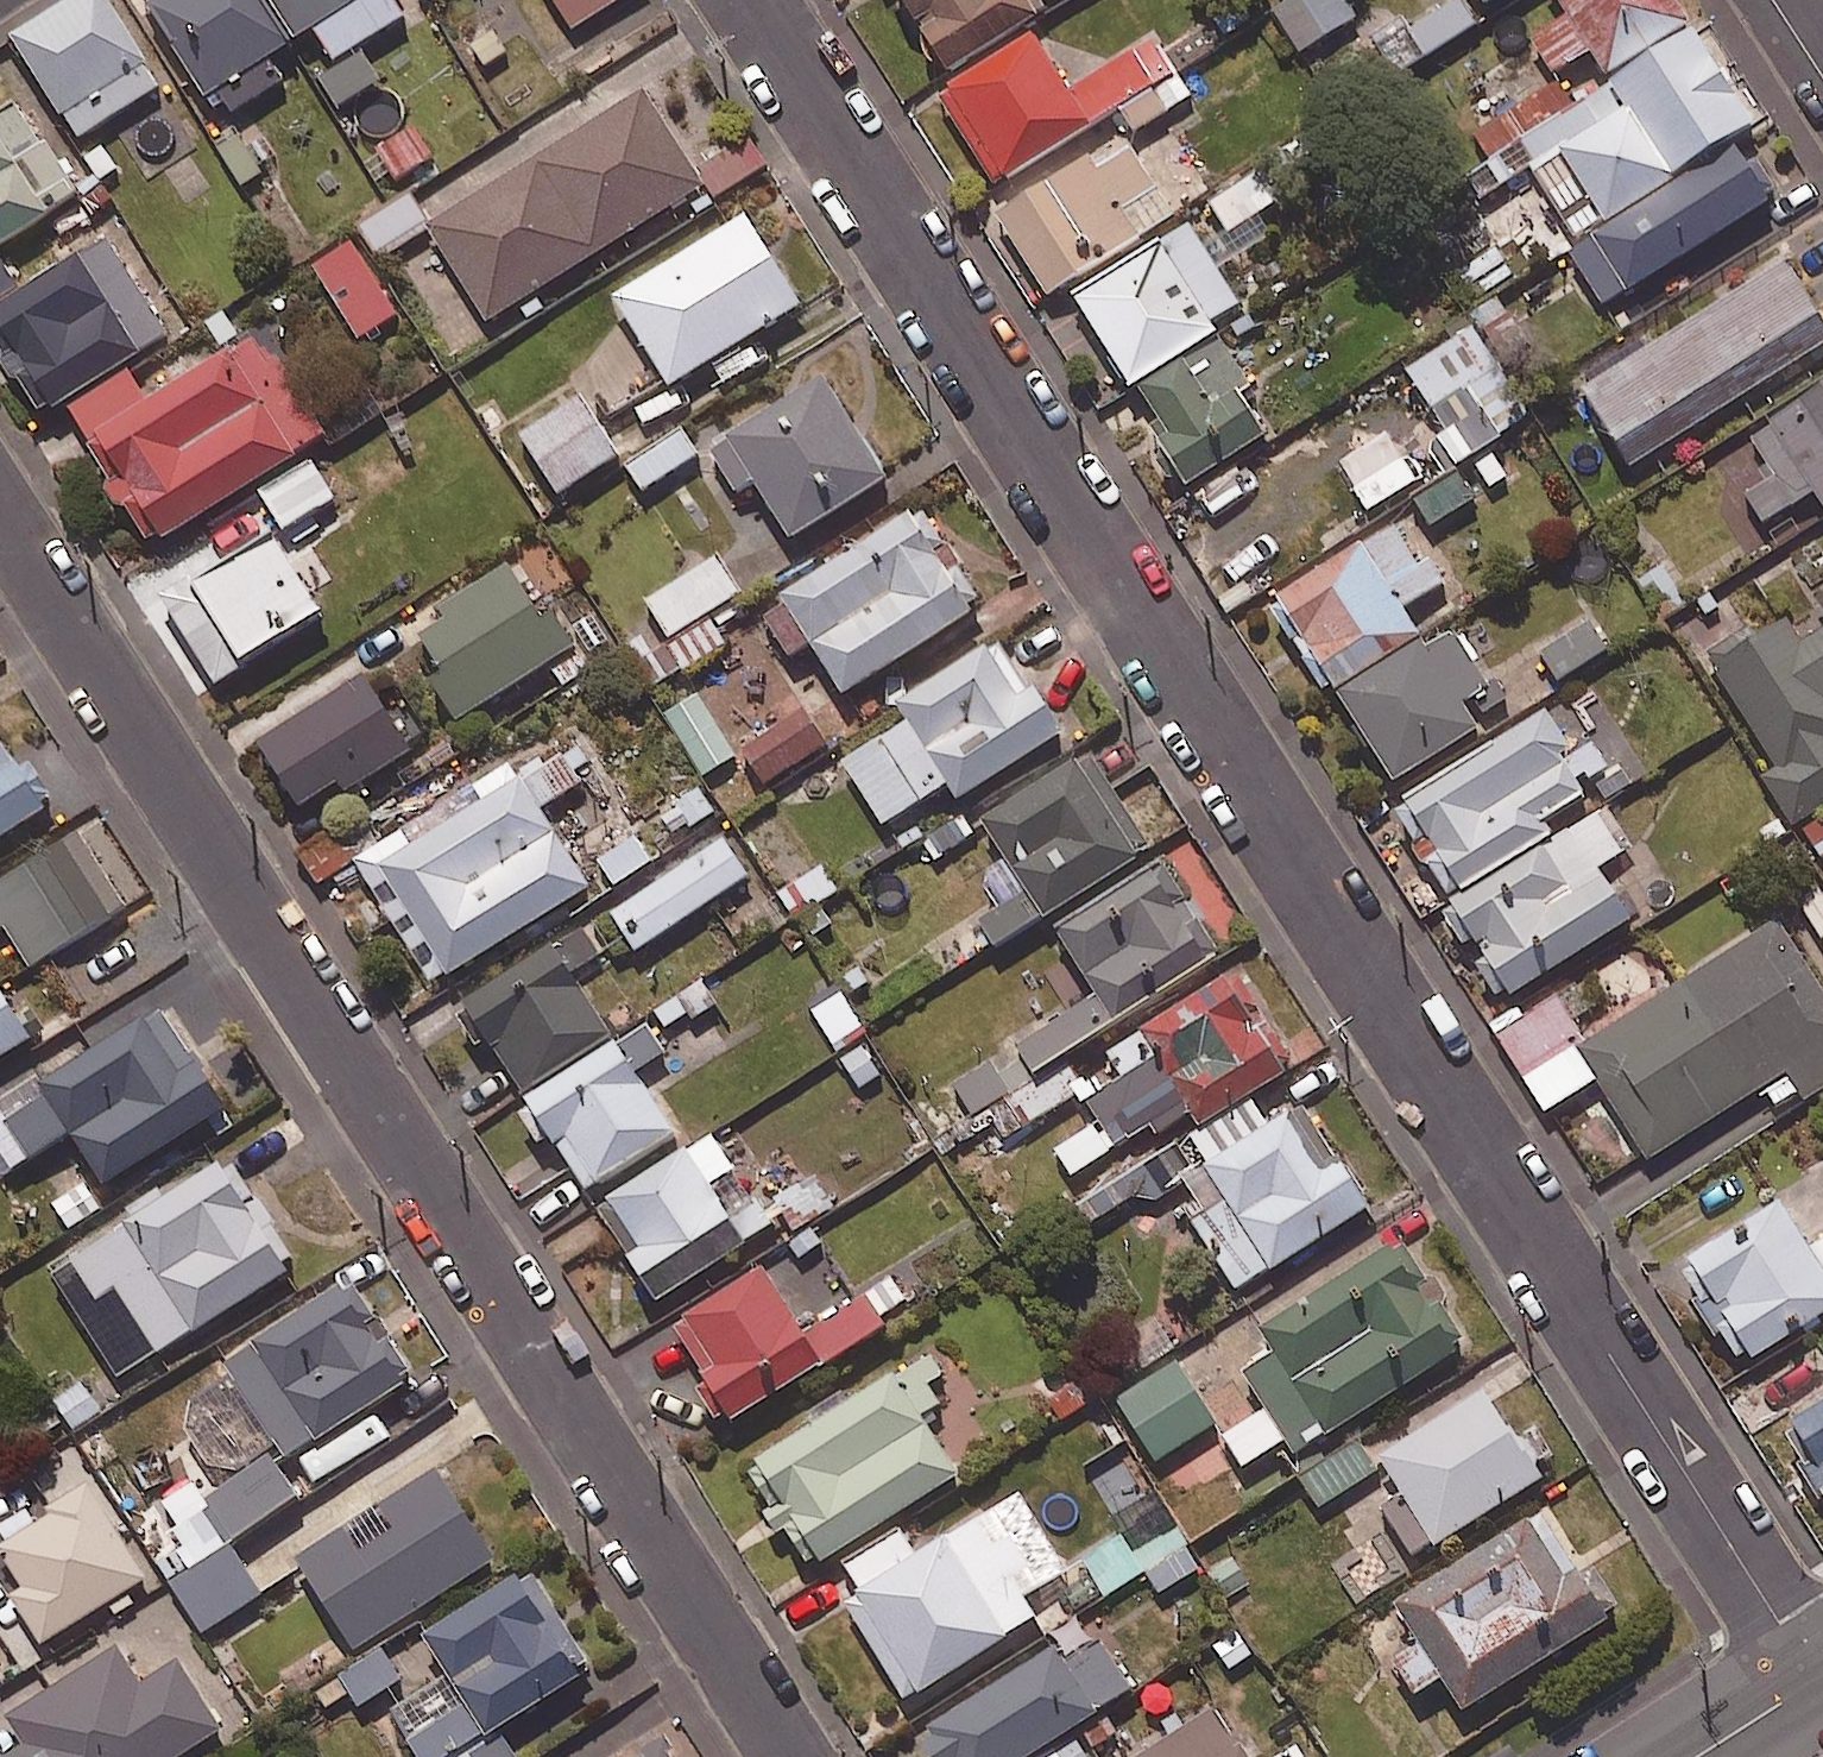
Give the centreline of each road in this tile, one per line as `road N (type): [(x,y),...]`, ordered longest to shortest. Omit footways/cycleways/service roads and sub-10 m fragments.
road 1 (residential): [(748,0),(1817,1681)]
road 2 (residential): [(0,513),(797,1756)]
road 3 (tertiary): [(1817,1681),(1697,1756)]

